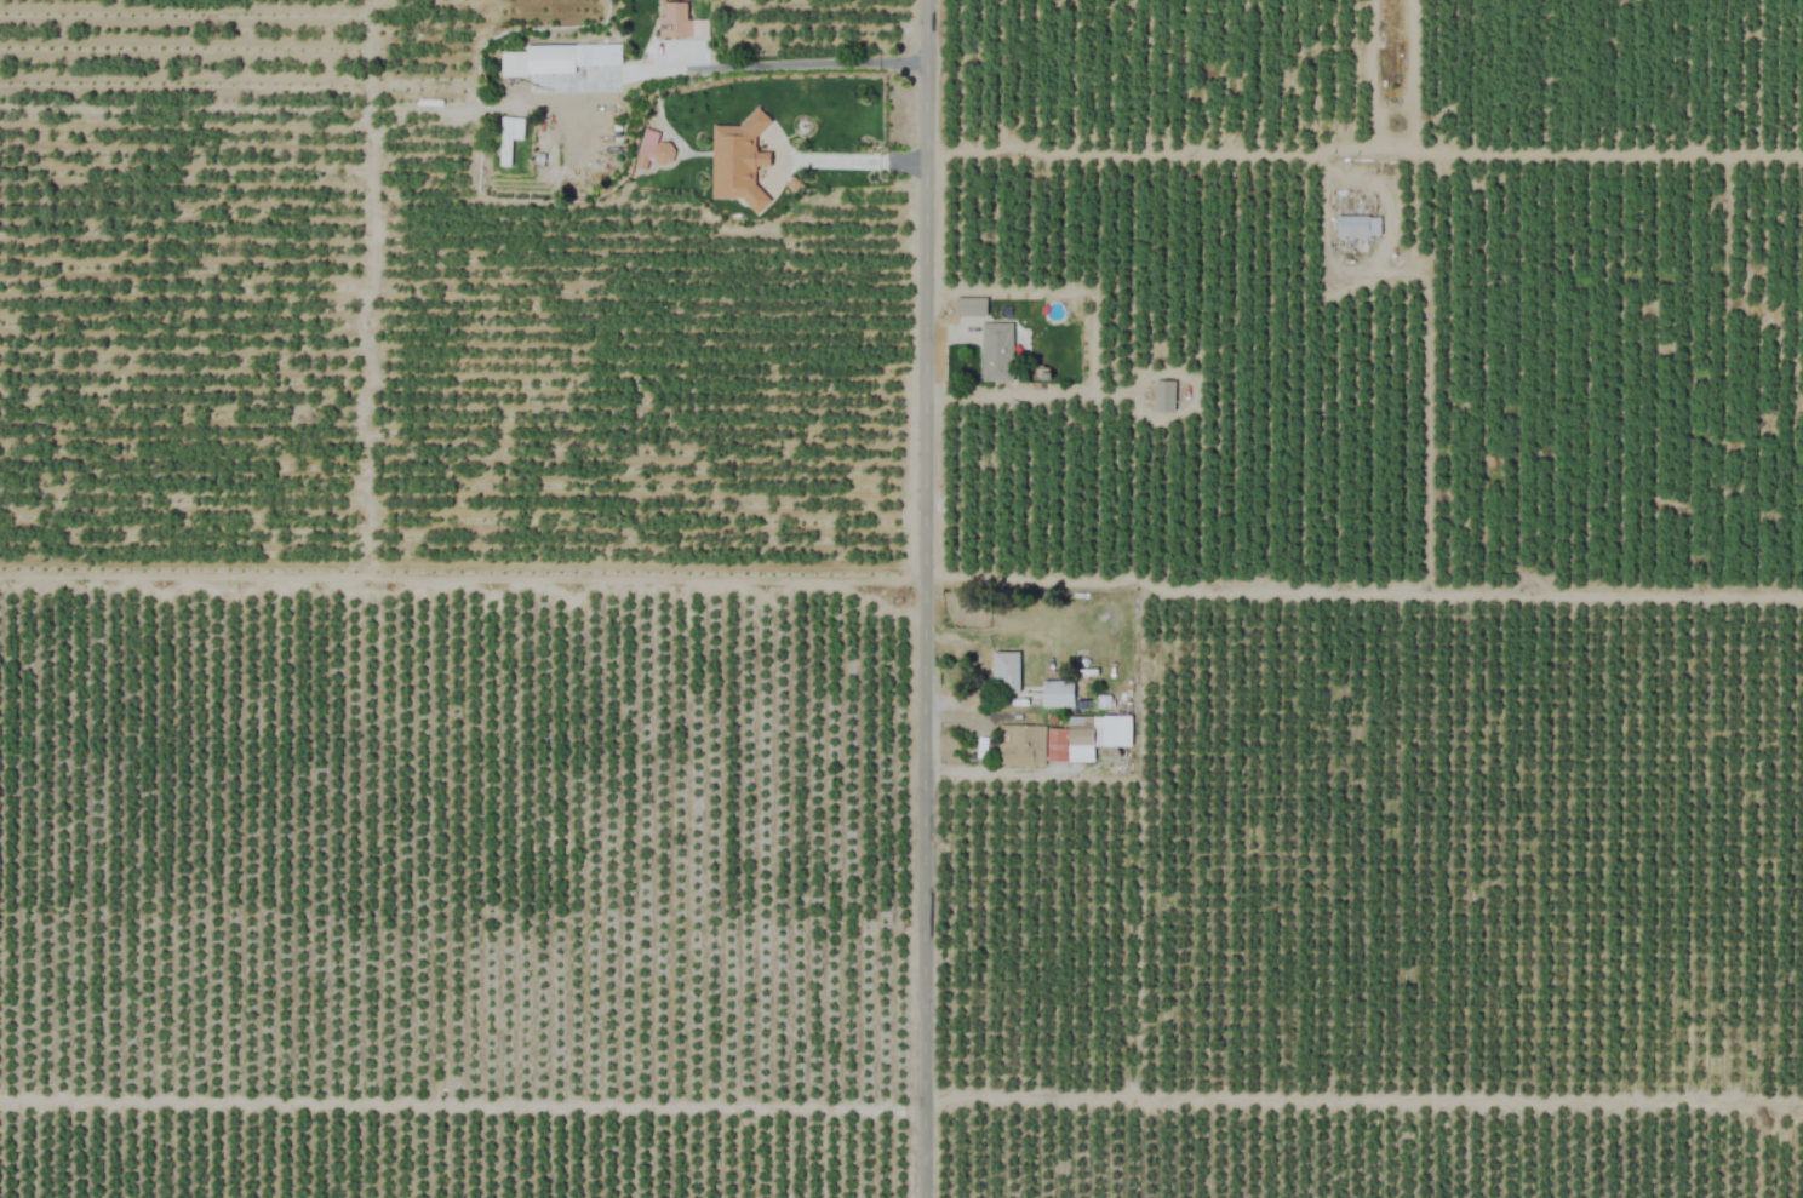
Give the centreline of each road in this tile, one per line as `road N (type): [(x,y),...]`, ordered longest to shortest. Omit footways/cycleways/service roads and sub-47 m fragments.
road 1 (tertiary): [(921,1197),(924,0)]

